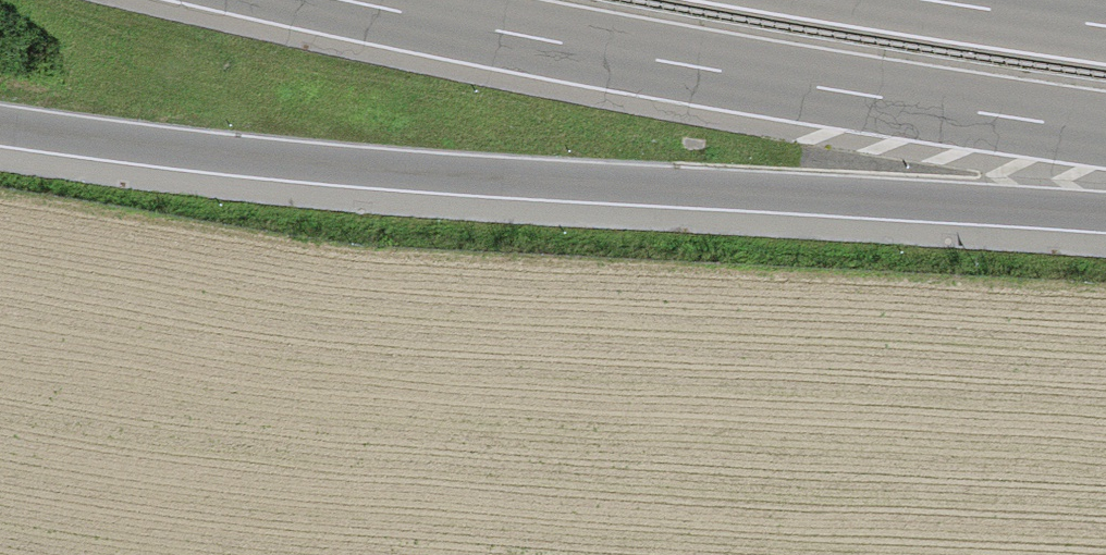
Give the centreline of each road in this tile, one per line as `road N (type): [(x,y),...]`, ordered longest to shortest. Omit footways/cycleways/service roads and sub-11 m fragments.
road 1 (motorway): [(0,125),(309,163),(1105,209)]
road 2 (motorway): [(338,0),(679,65),(1105,131)]
road 3 (motorway): [(1105,24),(942,0)]

